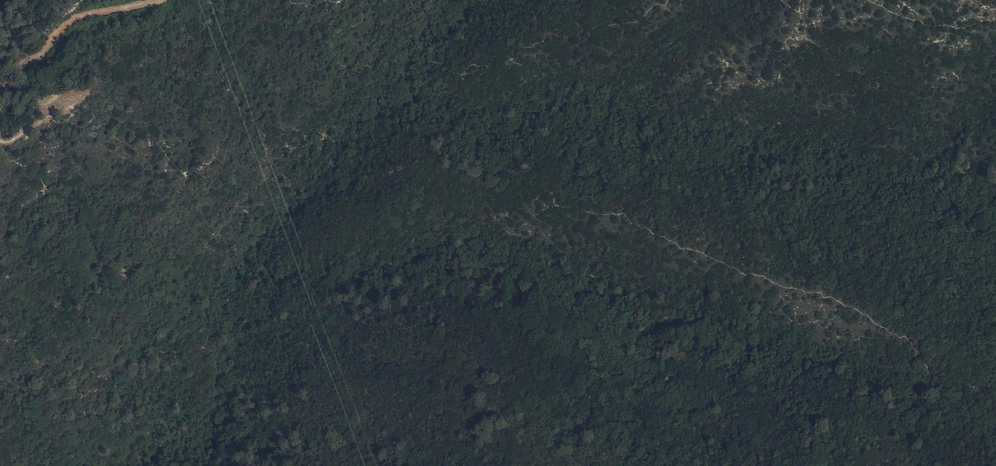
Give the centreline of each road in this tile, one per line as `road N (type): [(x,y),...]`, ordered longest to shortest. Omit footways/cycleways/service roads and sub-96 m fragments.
road 1 (track): [(135,0),(83,10),(16,70),(0,98)]

